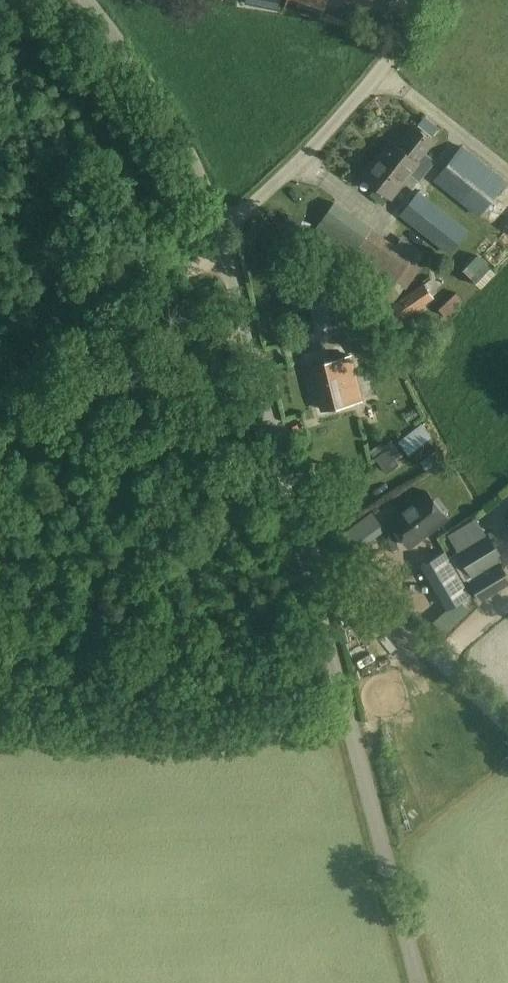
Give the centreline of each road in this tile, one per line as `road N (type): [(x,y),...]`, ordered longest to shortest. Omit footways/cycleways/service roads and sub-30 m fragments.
road 1 (unclassified): [(421,982),(223,235),(168,112),(89,0)]
road 2 (track): [(418,0),(383,69),(0,450)]
road 3 (track): [(507,728),(301,529)]

